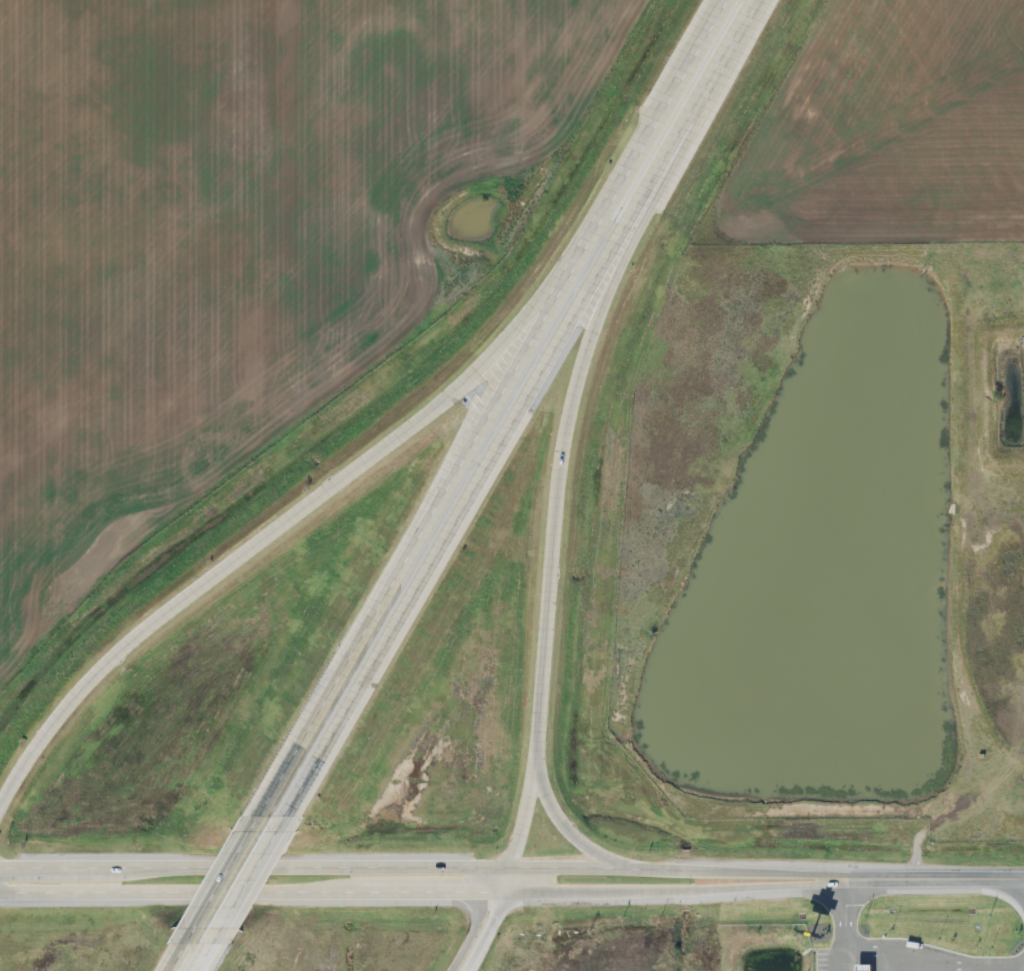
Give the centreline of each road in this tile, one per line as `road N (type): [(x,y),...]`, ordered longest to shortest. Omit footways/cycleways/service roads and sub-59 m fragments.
road 1 (motorway): [(284,817),(680,127)]
road 2 (motorway): [(449,397),(115,653),(63,708),(0,803)]
road 3 (motorway): [(549,310),(257,818)]
road 4 (motorway): [(511,869),(534,768),(555,489),(590,332)]
road 5 (primary): [(511,869),(119,868)]
road 6 (primary): [(503,896),(881,880)]
road 7 (primary): [(881,880),(511,869)]
road 8 (motorway): [(726,0),(549,310)]
road 9 (primary): [(0,893),(354,897)]
road 10 (motorway): [(590,332),(680,127)]
road 11 (primary): [(354,897),(503,896)]
road 12 (motorway): [(680,127),(753,0)]
road 13 (motorway): [(257,818),(185,944)]
road 14 (motorway): [(211,942),(284,817)]
road 15 (primary): [(881,880),(1023,881)]
road 16 (motorway): [(549,310),(449,397)]

